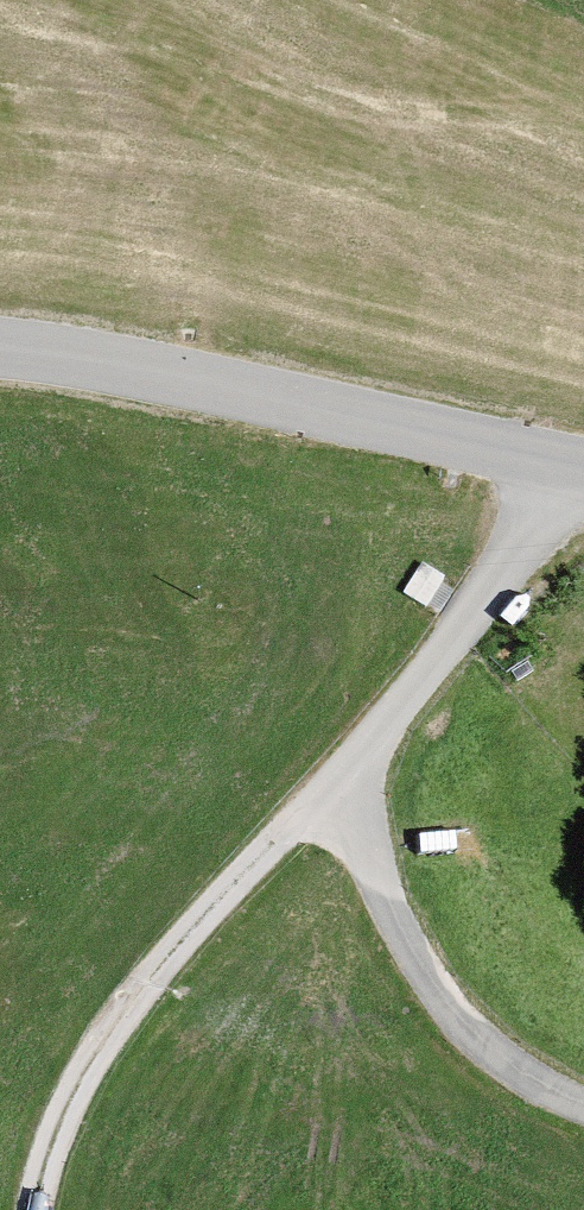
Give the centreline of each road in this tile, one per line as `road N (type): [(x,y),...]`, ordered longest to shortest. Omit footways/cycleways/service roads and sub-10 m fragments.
road 1 (residential): [(575,464),(371,749),(351,801),(393,917),(432,986),(498,1058),(583,1105)]
road 2 (unclassified): [(575,464),(0,345)]
road 3 (track): [(34,1209),(59,1125),(127,1011),(223,893),(351,801)]

